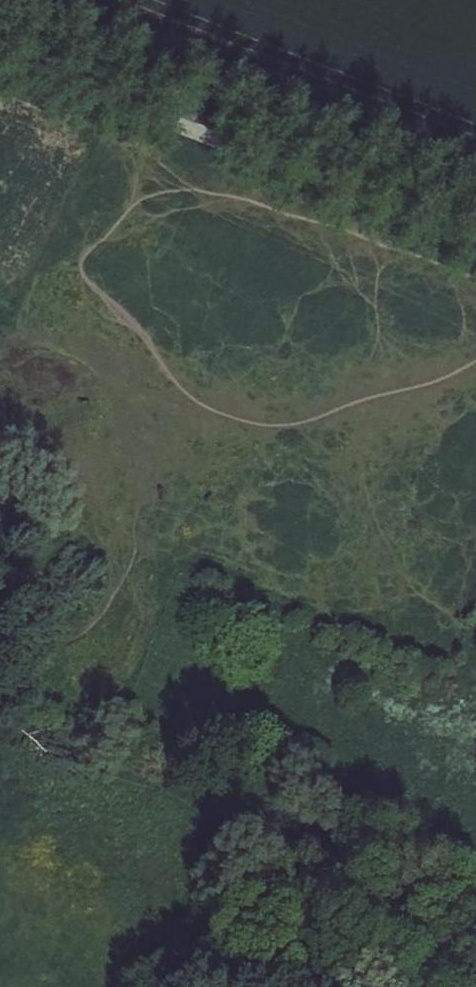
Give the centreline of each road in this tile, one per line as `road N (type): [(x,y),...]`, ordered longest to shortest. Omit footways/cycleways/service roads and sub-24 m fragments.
road 1 (unclassified): [(0,56),(475,242)]

